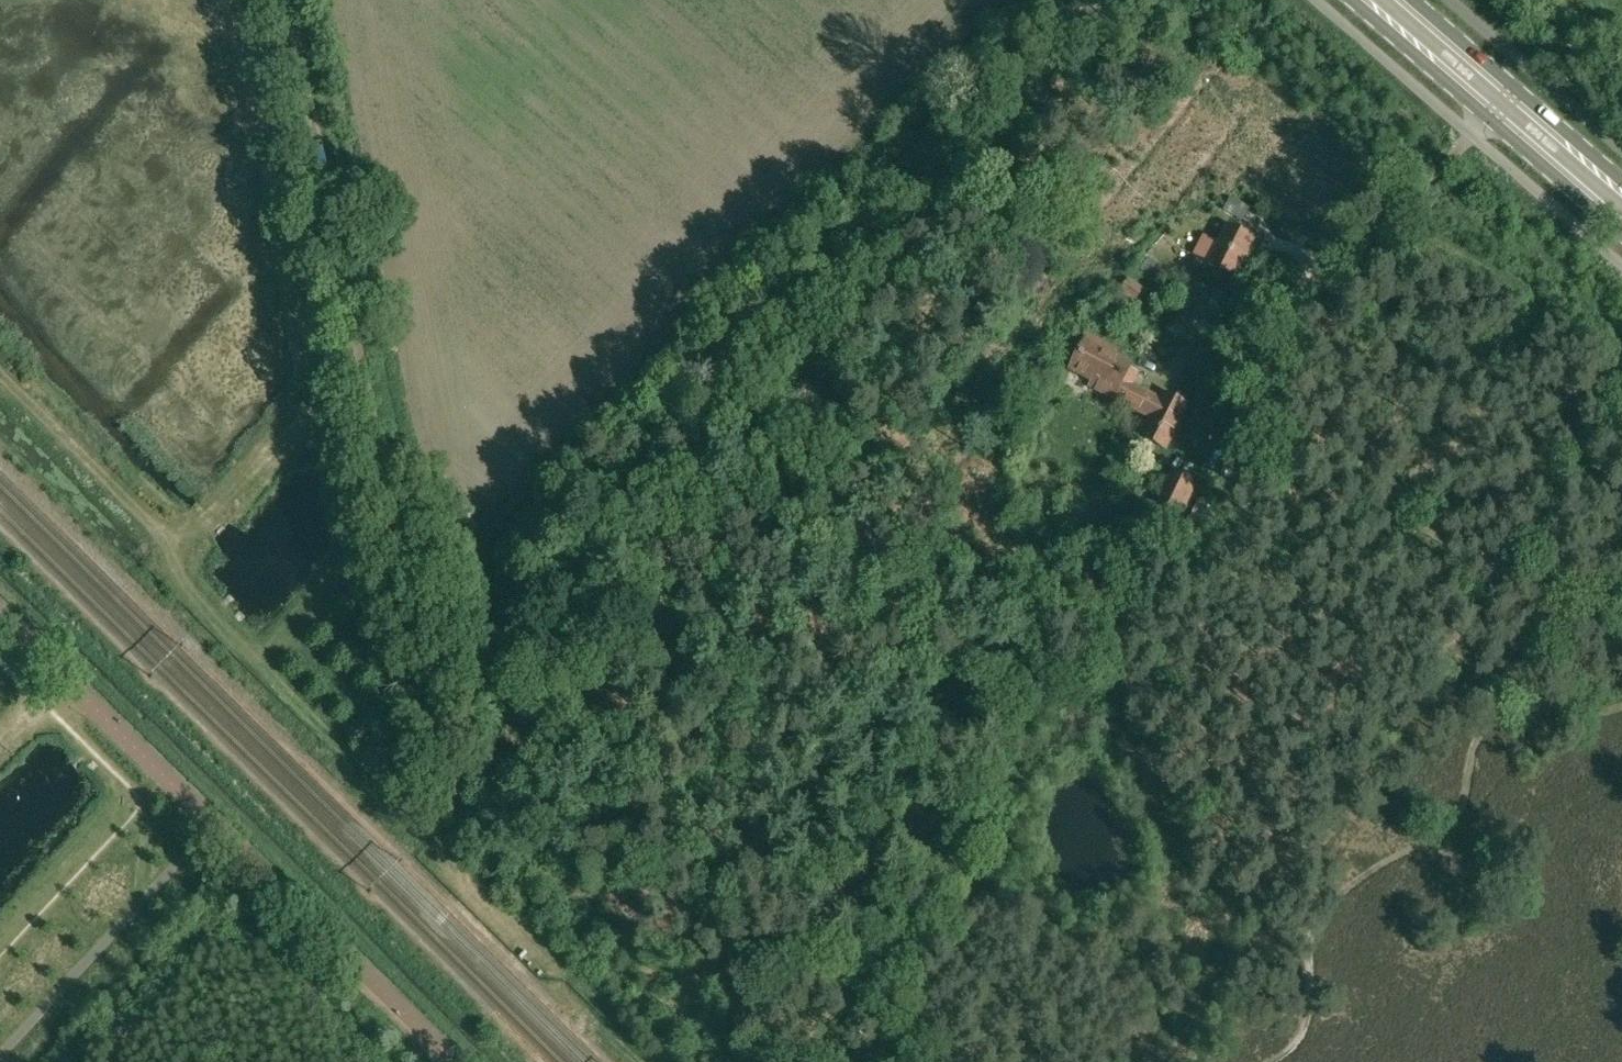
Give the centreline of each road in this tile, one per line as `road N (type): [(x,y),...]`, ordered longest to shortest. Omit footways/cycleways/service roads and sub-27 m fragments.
road 1 (track): [(462,853),(290,0)]
road 2 (primary): [(1350,0),(1621,234)]
road 3 (primary): [(1621,182),(1412,0)]

